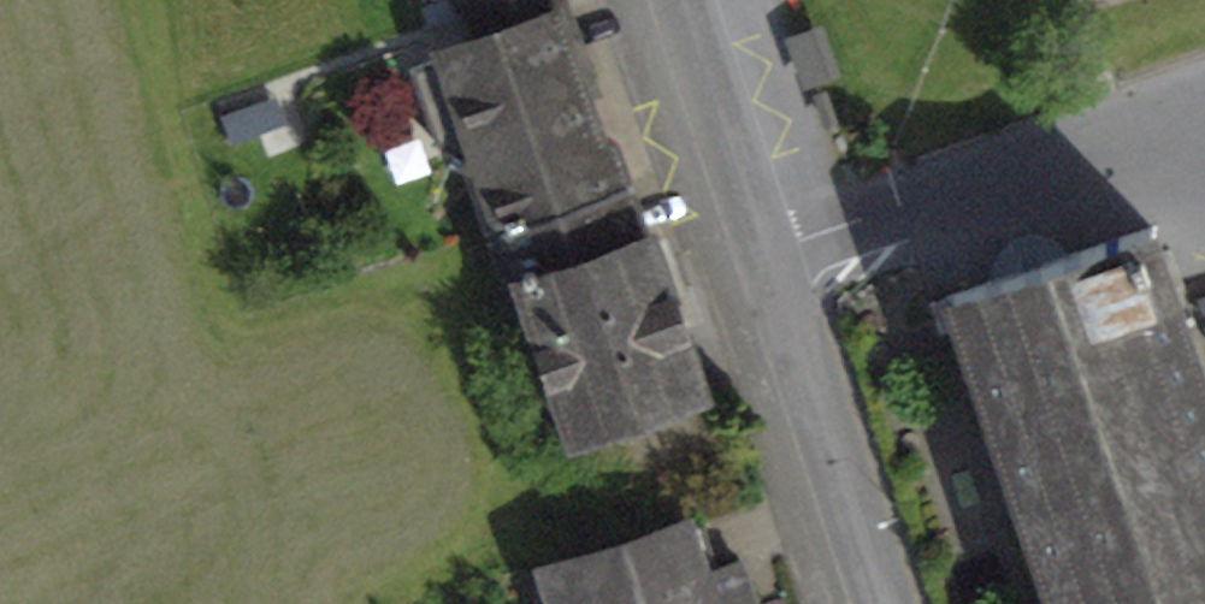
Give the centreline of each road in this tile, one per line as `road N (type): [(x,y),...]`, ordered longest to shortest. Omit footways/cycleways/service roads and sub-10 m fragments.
road 1 (residential): [(877,603),(674,0)]

